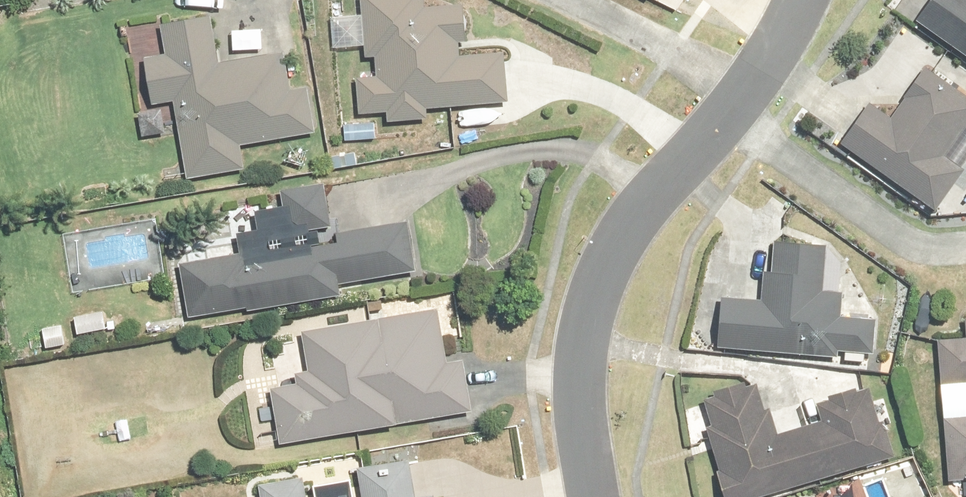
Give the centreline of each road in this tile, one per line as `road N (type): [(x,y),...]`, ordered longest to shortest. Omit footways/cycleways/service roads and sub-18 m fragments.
road 1 (residential): [(598,496),(587,450),(587,346),(601,287),(630,225),(767,64),(801,0)]

